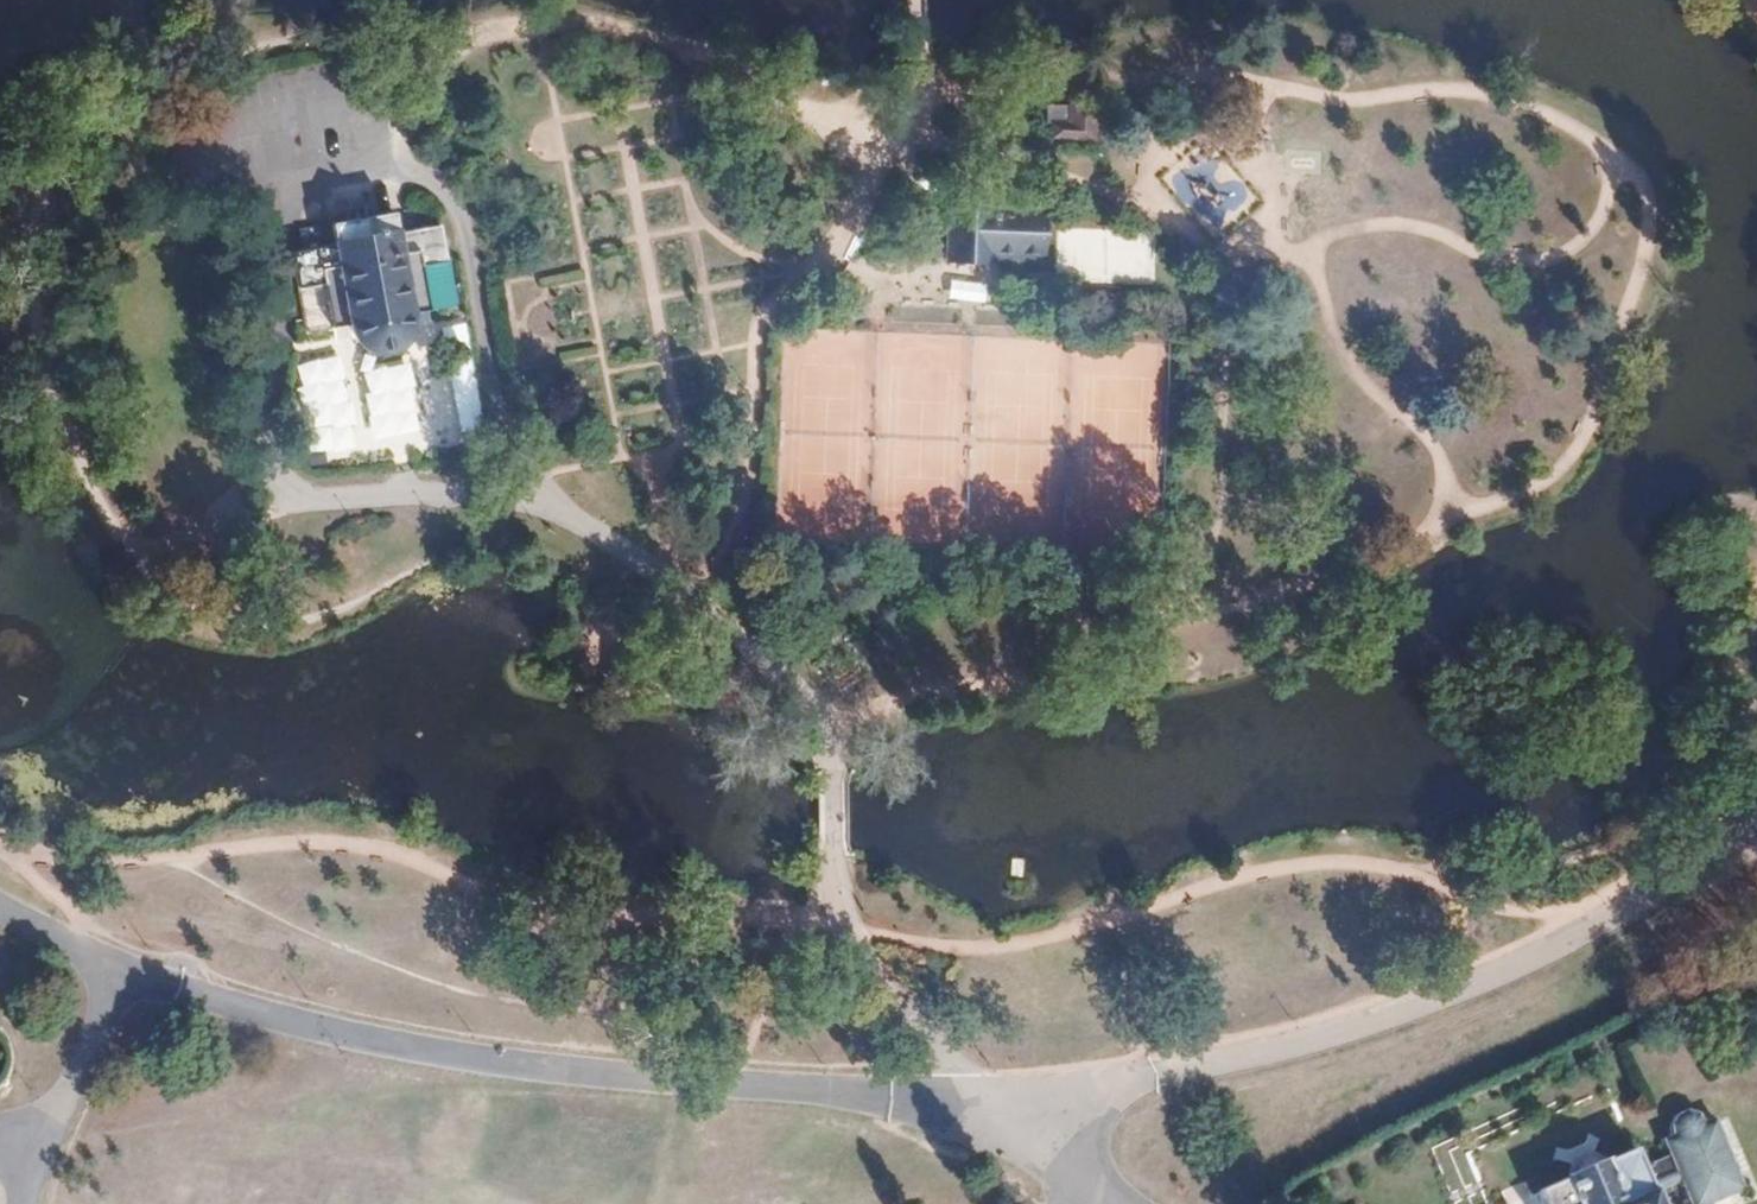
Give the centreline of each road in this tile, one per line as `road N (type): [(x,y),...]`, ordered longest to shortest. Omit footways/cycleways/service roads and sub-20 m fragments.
road 1 (residential): [(0,913),(110,972),(54,1120)]

